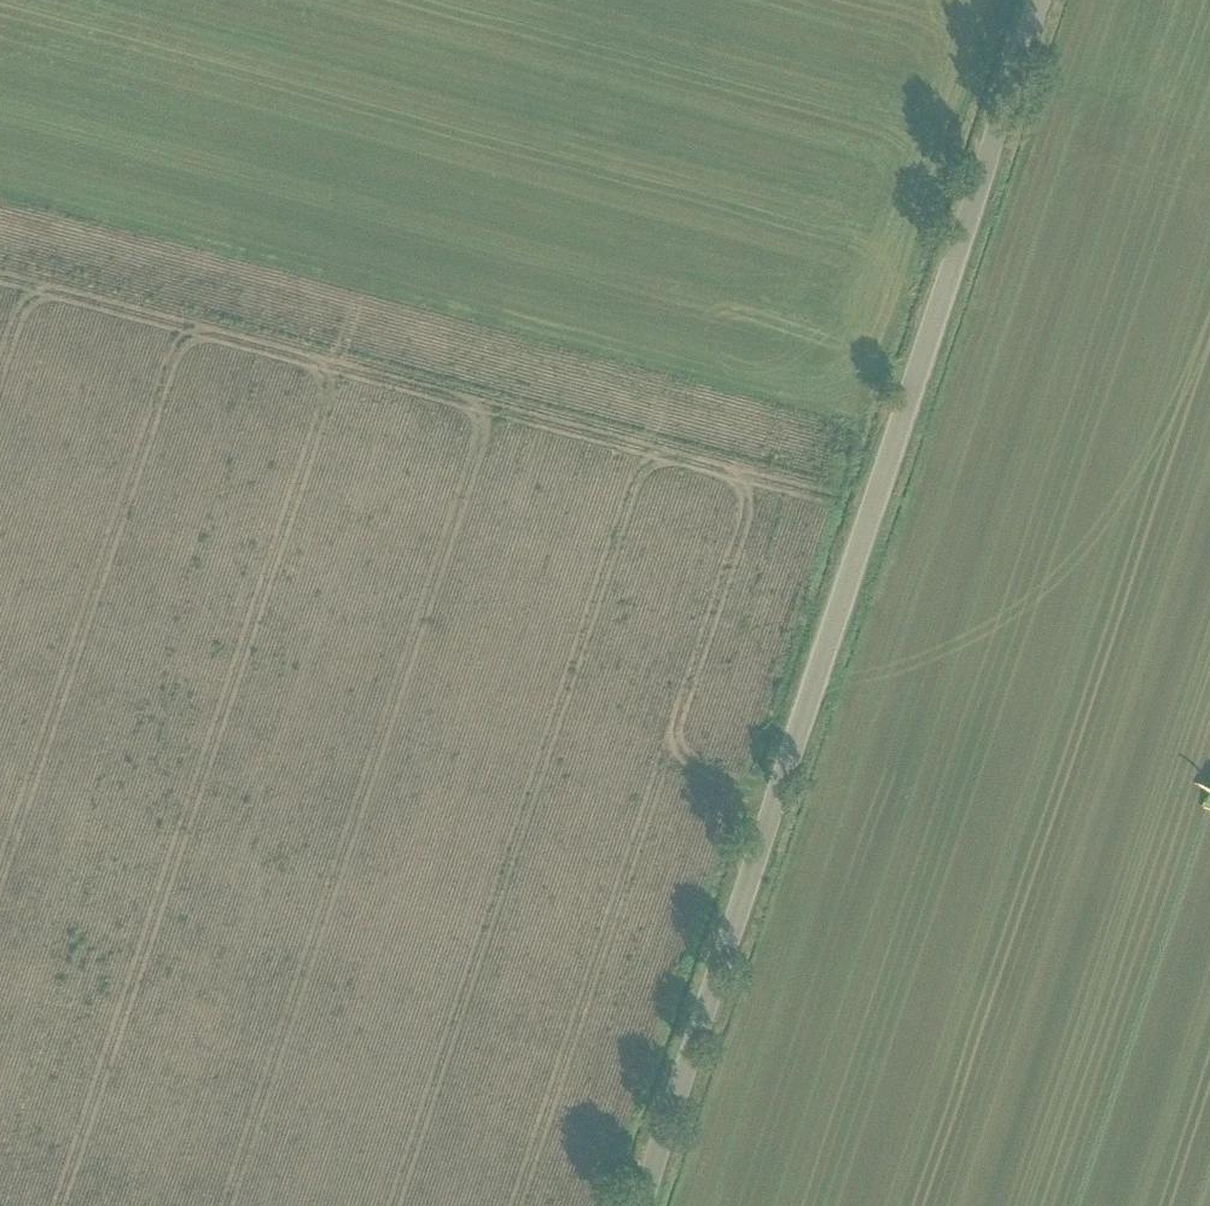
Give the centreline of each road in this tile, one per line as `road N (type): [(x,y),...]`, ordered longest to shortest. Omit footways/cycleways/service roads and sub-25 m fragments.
road 1 (unclassified): [(650,1205),(1049,0)]

